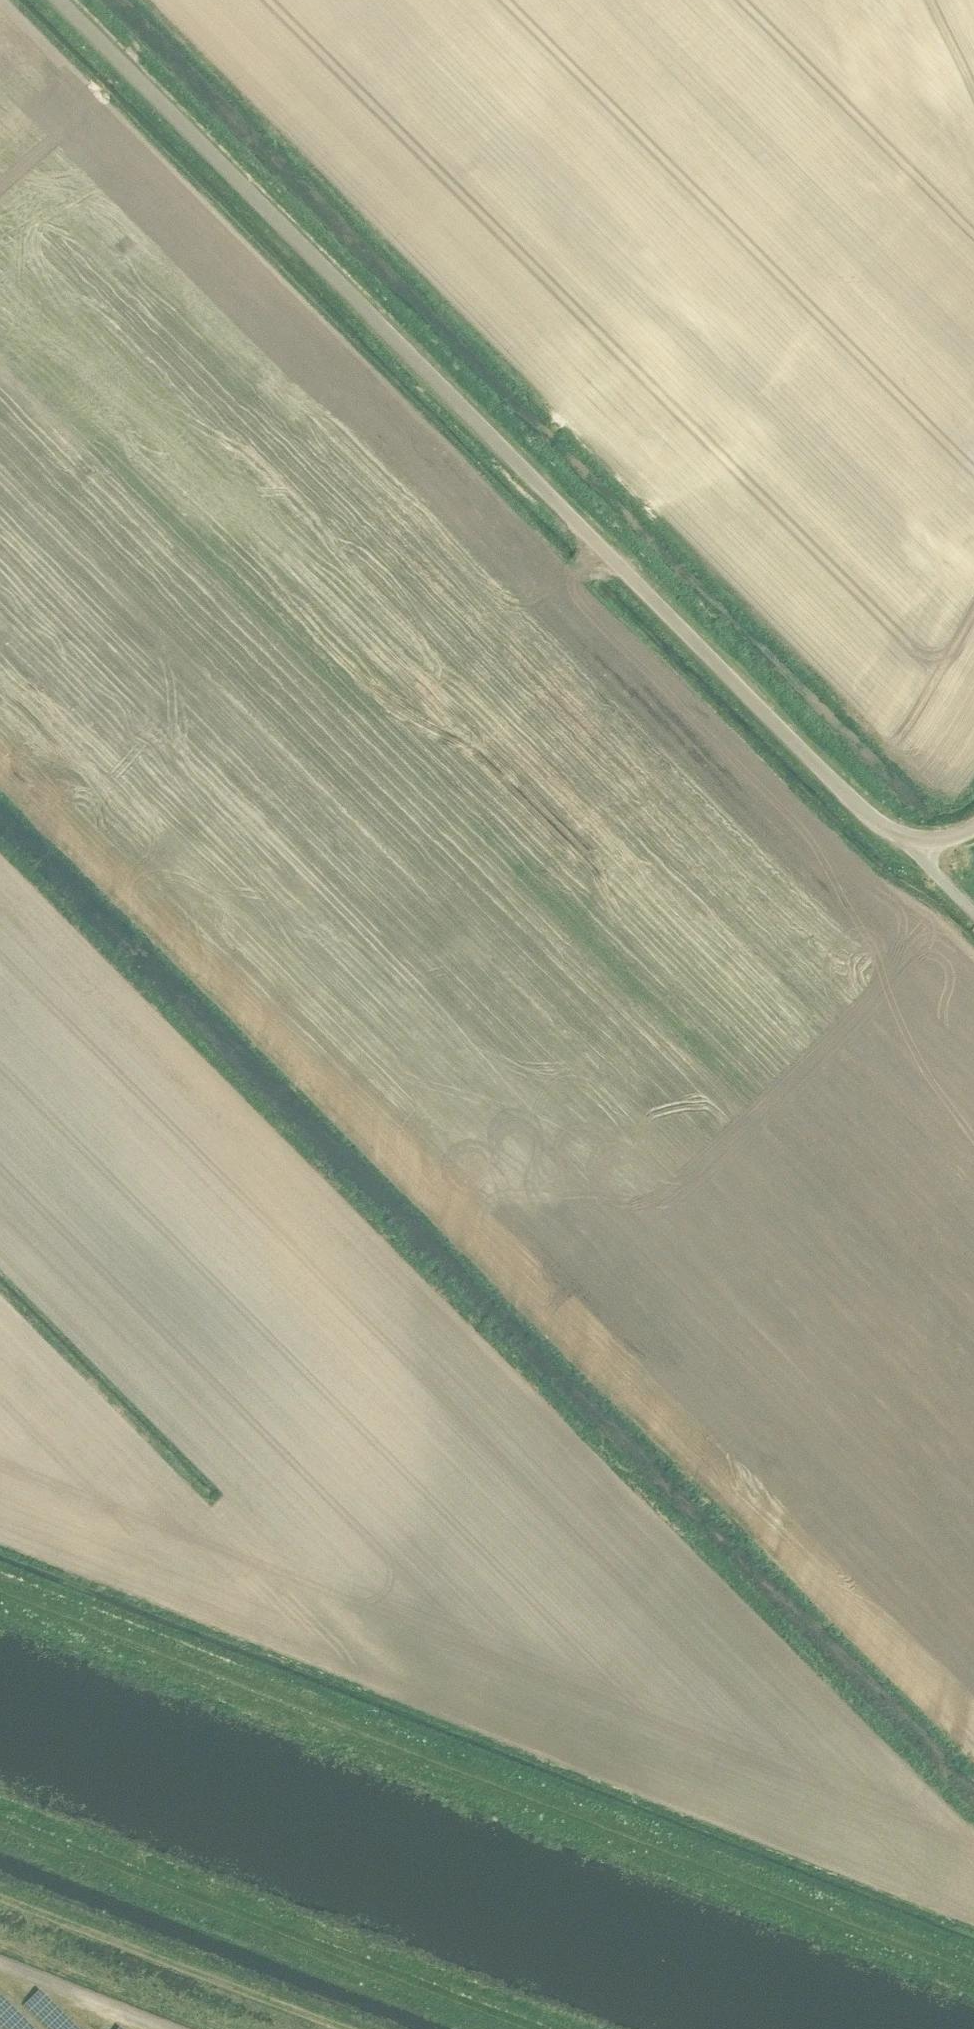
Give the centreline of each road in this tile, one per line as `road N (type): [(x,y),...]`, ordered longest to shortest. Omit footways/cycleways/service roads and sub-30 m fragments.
road 1 (unclassified): [(934,841),(885,830),(58,0)]
road 2 (track): [(0,1966),(161,2028)]

